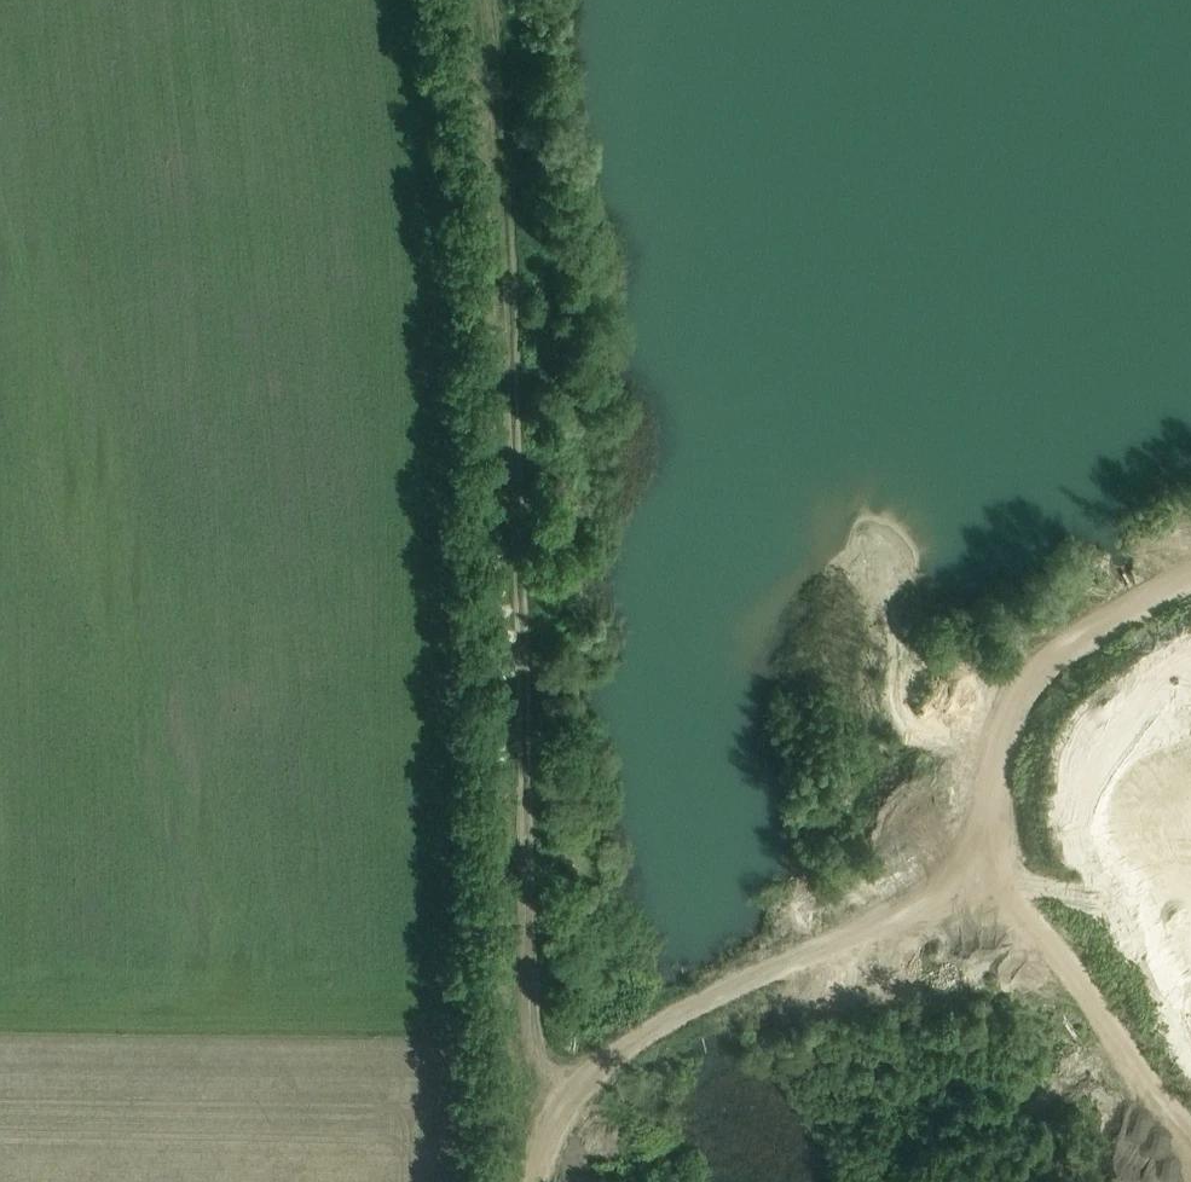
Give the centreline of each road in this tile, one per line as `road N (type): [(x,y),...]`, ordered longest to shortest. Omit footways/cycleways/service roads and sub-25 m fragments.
road 1 (track): [(556,1105),(536,1045),(520,375),(491,0)]
road 2 (track): [(1190,1135),(975,845)]

